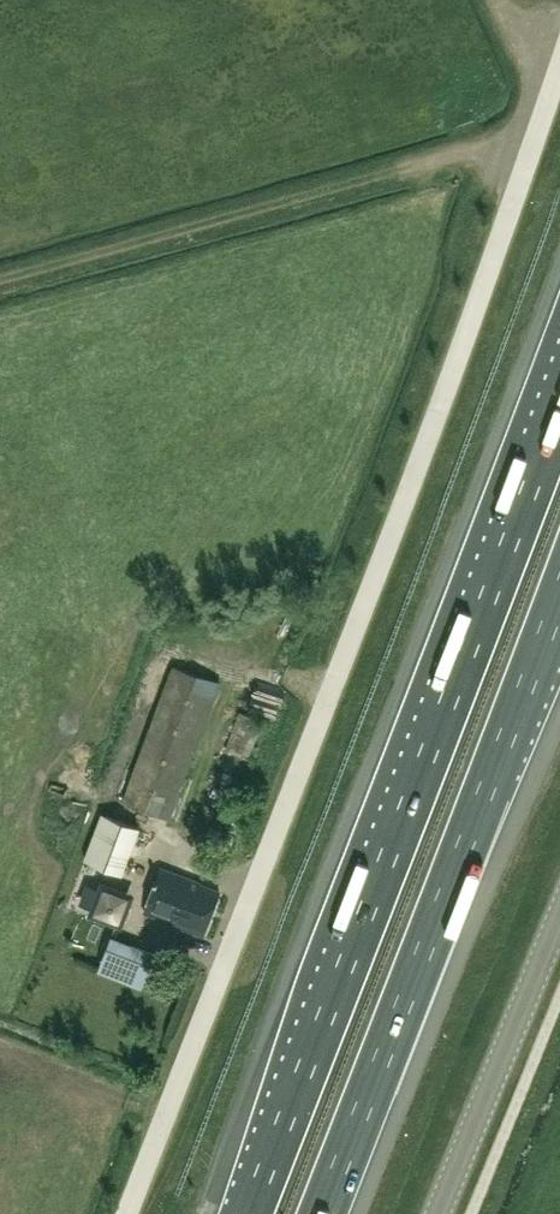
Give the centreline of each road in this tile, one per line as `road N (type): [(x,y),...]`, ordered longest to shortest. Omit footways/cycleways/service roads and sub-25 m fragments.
road 1 (unclassified): [(127,1213),(362,611),(559,67)]
road 2 (motorway): [(559,399),(251,1213)]
road 3 (motorway): [(324,1213),(559,599)]
road 4 (track): [(0,278),(440,157),(488,151),(527,160)]
road 5 (unclassified): [(441,1213),(559,919)]

